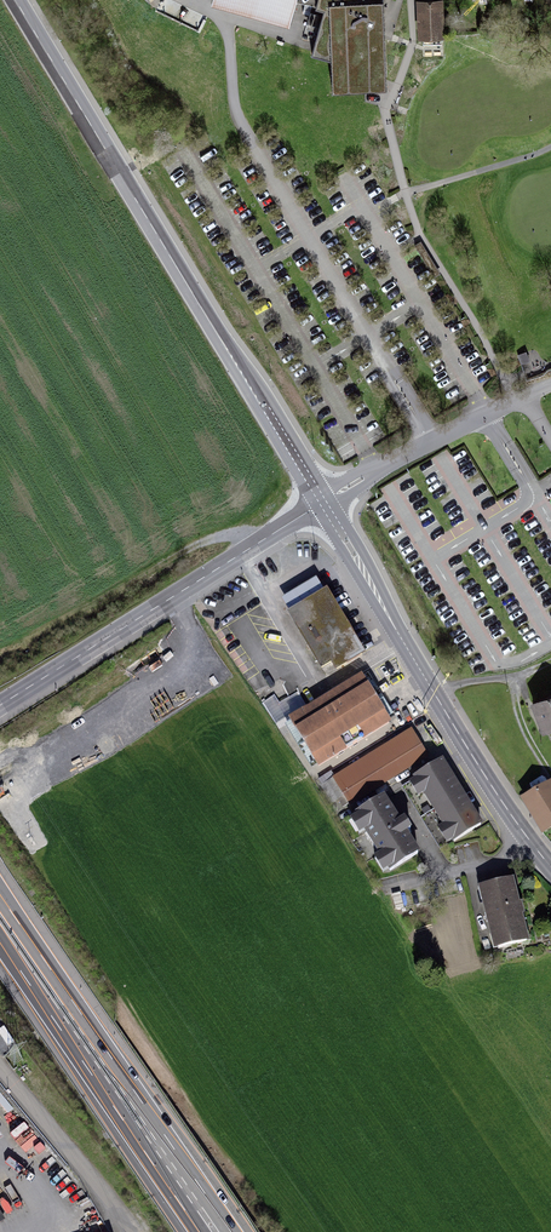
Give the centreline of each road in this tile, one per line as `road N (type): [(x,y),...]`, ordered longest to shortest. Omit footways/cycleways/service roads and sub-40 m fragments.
road 1 (secondary): [(317,499),(17,0)]
road 2 (motorway): [(231,1231),(0,897)]
road 3 (secondary): [(530,843),(317,499)]
road 4 (tertiary): [(0,705),(317,499)]
road 5 (motorway): [(0,941),(199,1231)]
road 6 (residential): [(530,843),(375,895)]

